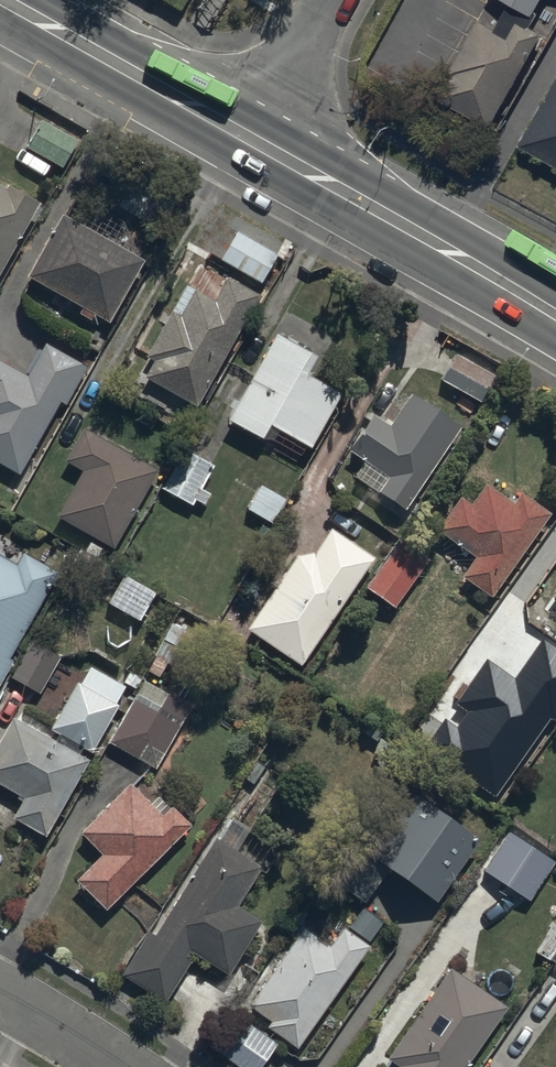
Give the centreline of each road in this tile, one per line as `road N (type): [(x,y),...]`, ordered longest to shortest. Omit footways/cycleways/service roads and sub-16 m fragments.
road 1 (secondary): [(555,321),(252,144)]
road 2 (secondary): [(252,144),(0,1)]
road 3 (residential): [(331,0),(252,144)]
road 4 (residential): [(0,998),(114,1066)]

